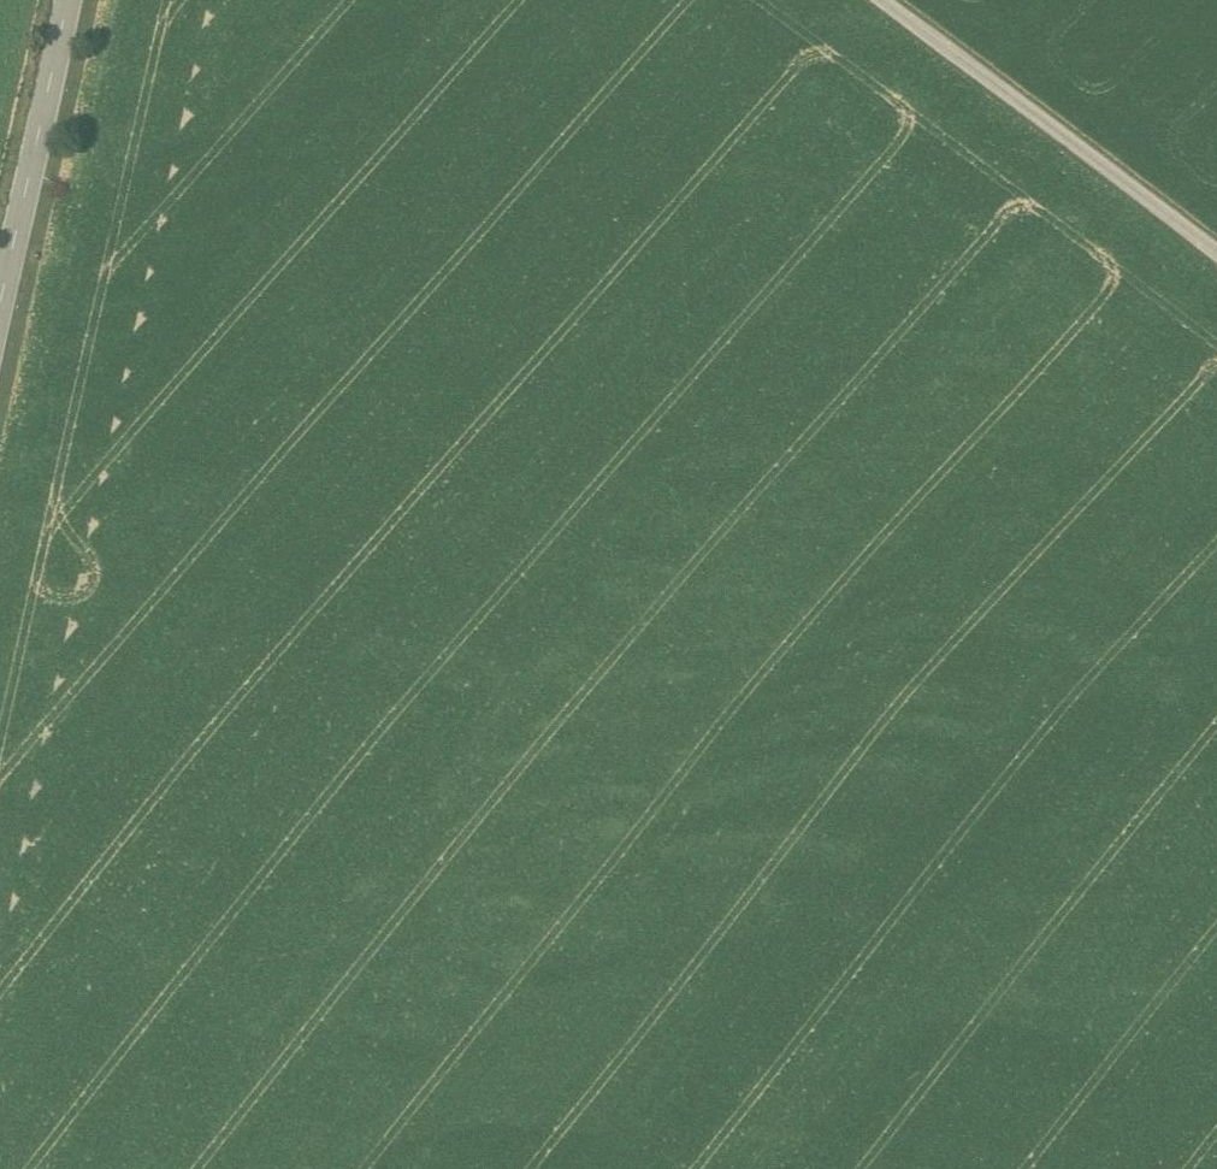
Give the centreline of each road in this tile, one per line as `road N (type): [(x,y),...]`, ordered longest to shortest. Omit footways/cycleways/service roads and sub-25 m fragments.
road 1 (track): [(816,0),(1216,319)]
road 2 (tertiary): [(96,0),(0,491)]

